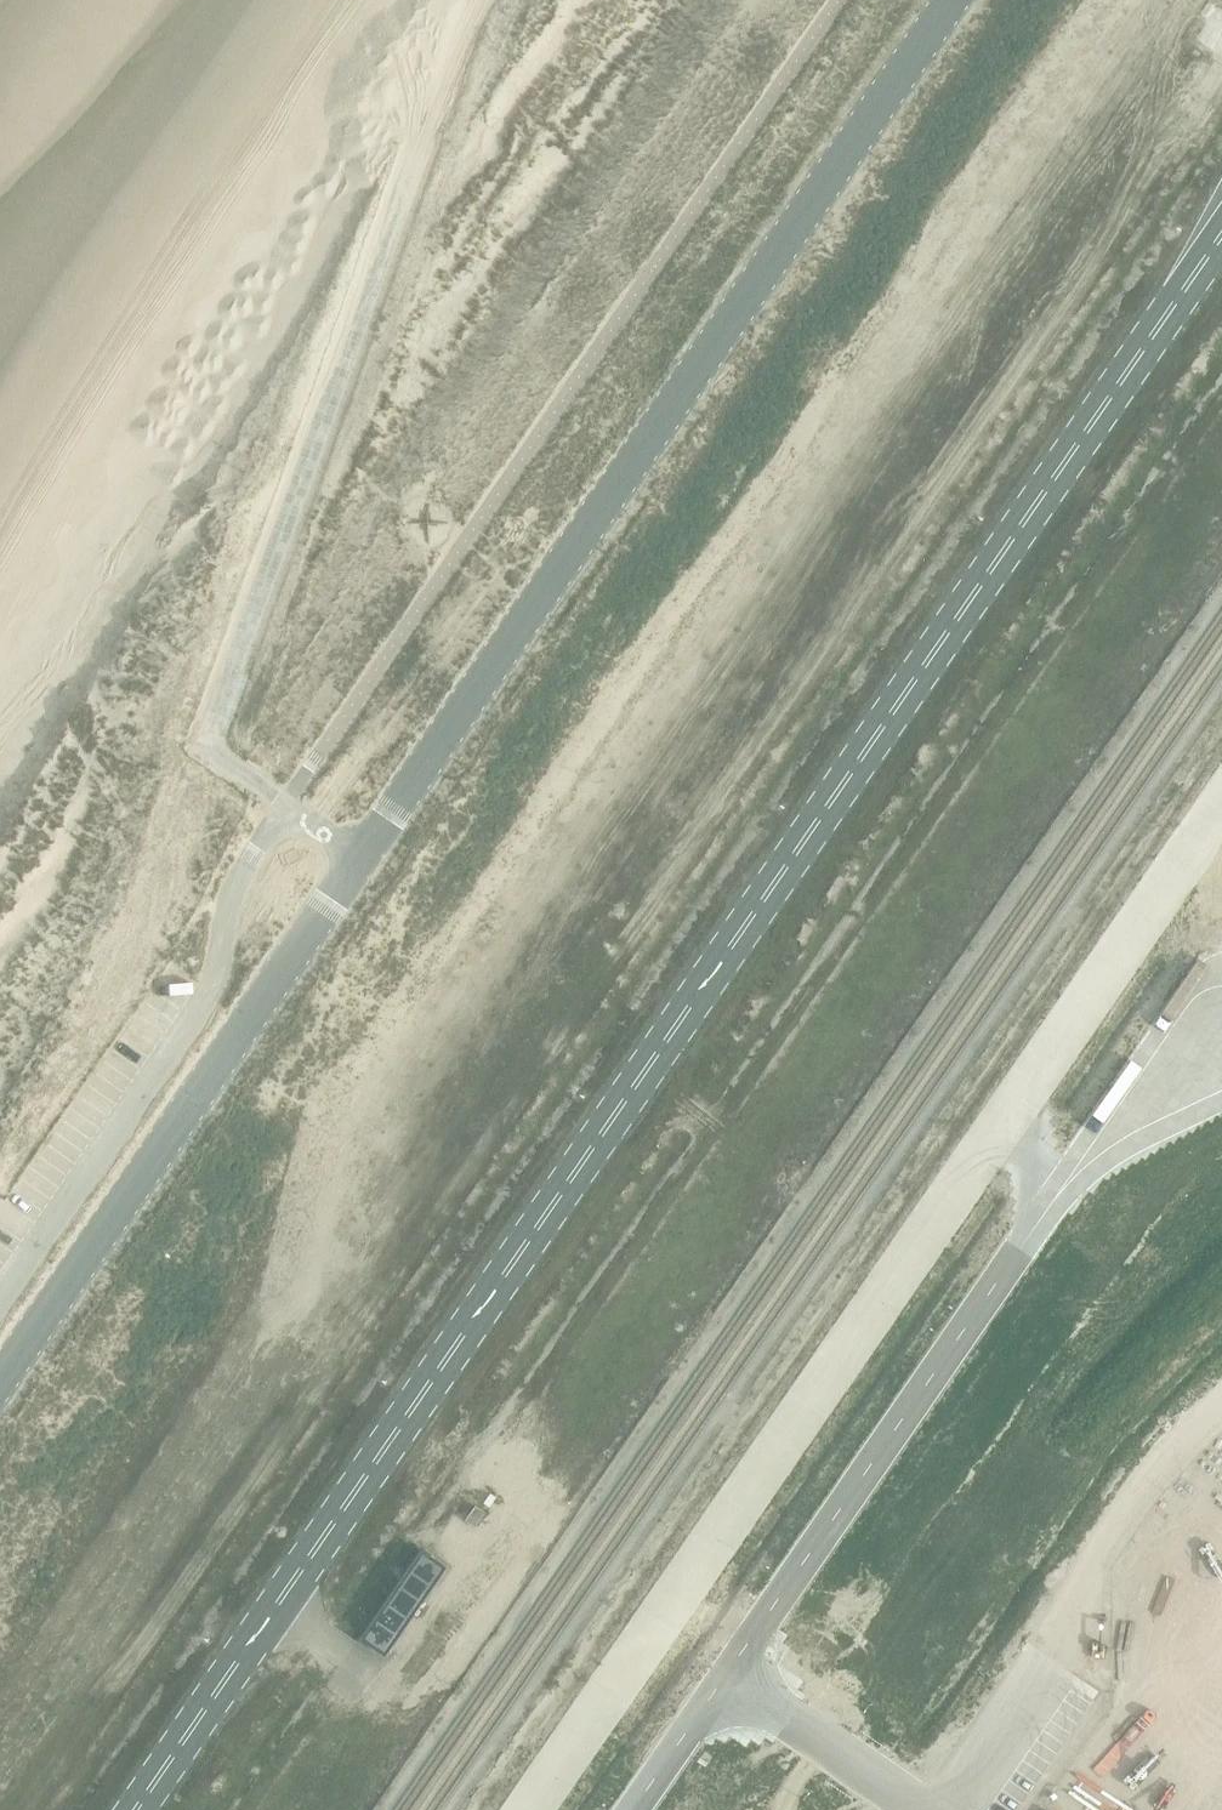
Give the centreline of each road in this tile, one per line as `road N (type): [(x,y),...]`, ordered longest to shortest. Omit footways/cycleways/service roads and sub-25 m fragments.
road 1 (secondary): [(1221,235),(135,1809)]
road 2 (unclassified): [(956,0),(356,859)]
road 3 (unclassified): [(630,1809),(1221,956)]
road 4 (unclassified): [(356,859),(280,806),(232,892),(212,991),(0,1303)]
road 5 (unclassified): [(356,859),(0,1379)]

